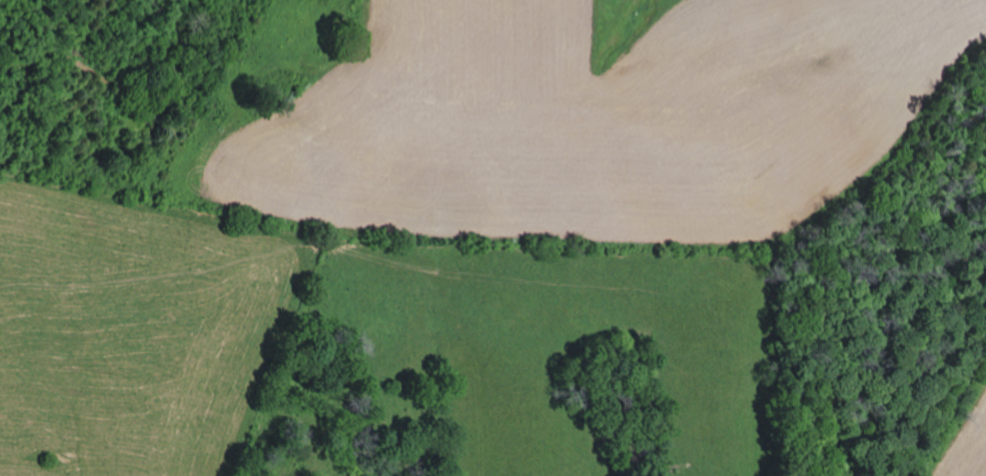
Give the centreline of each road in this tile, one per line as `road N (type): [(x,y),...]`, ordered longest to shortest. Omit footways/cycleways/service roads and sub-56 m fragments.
road 1 (residential): [(0,206),(144,245),(306,218),(446,120),(554,131),(716,120),(807,87),(985,54)]

